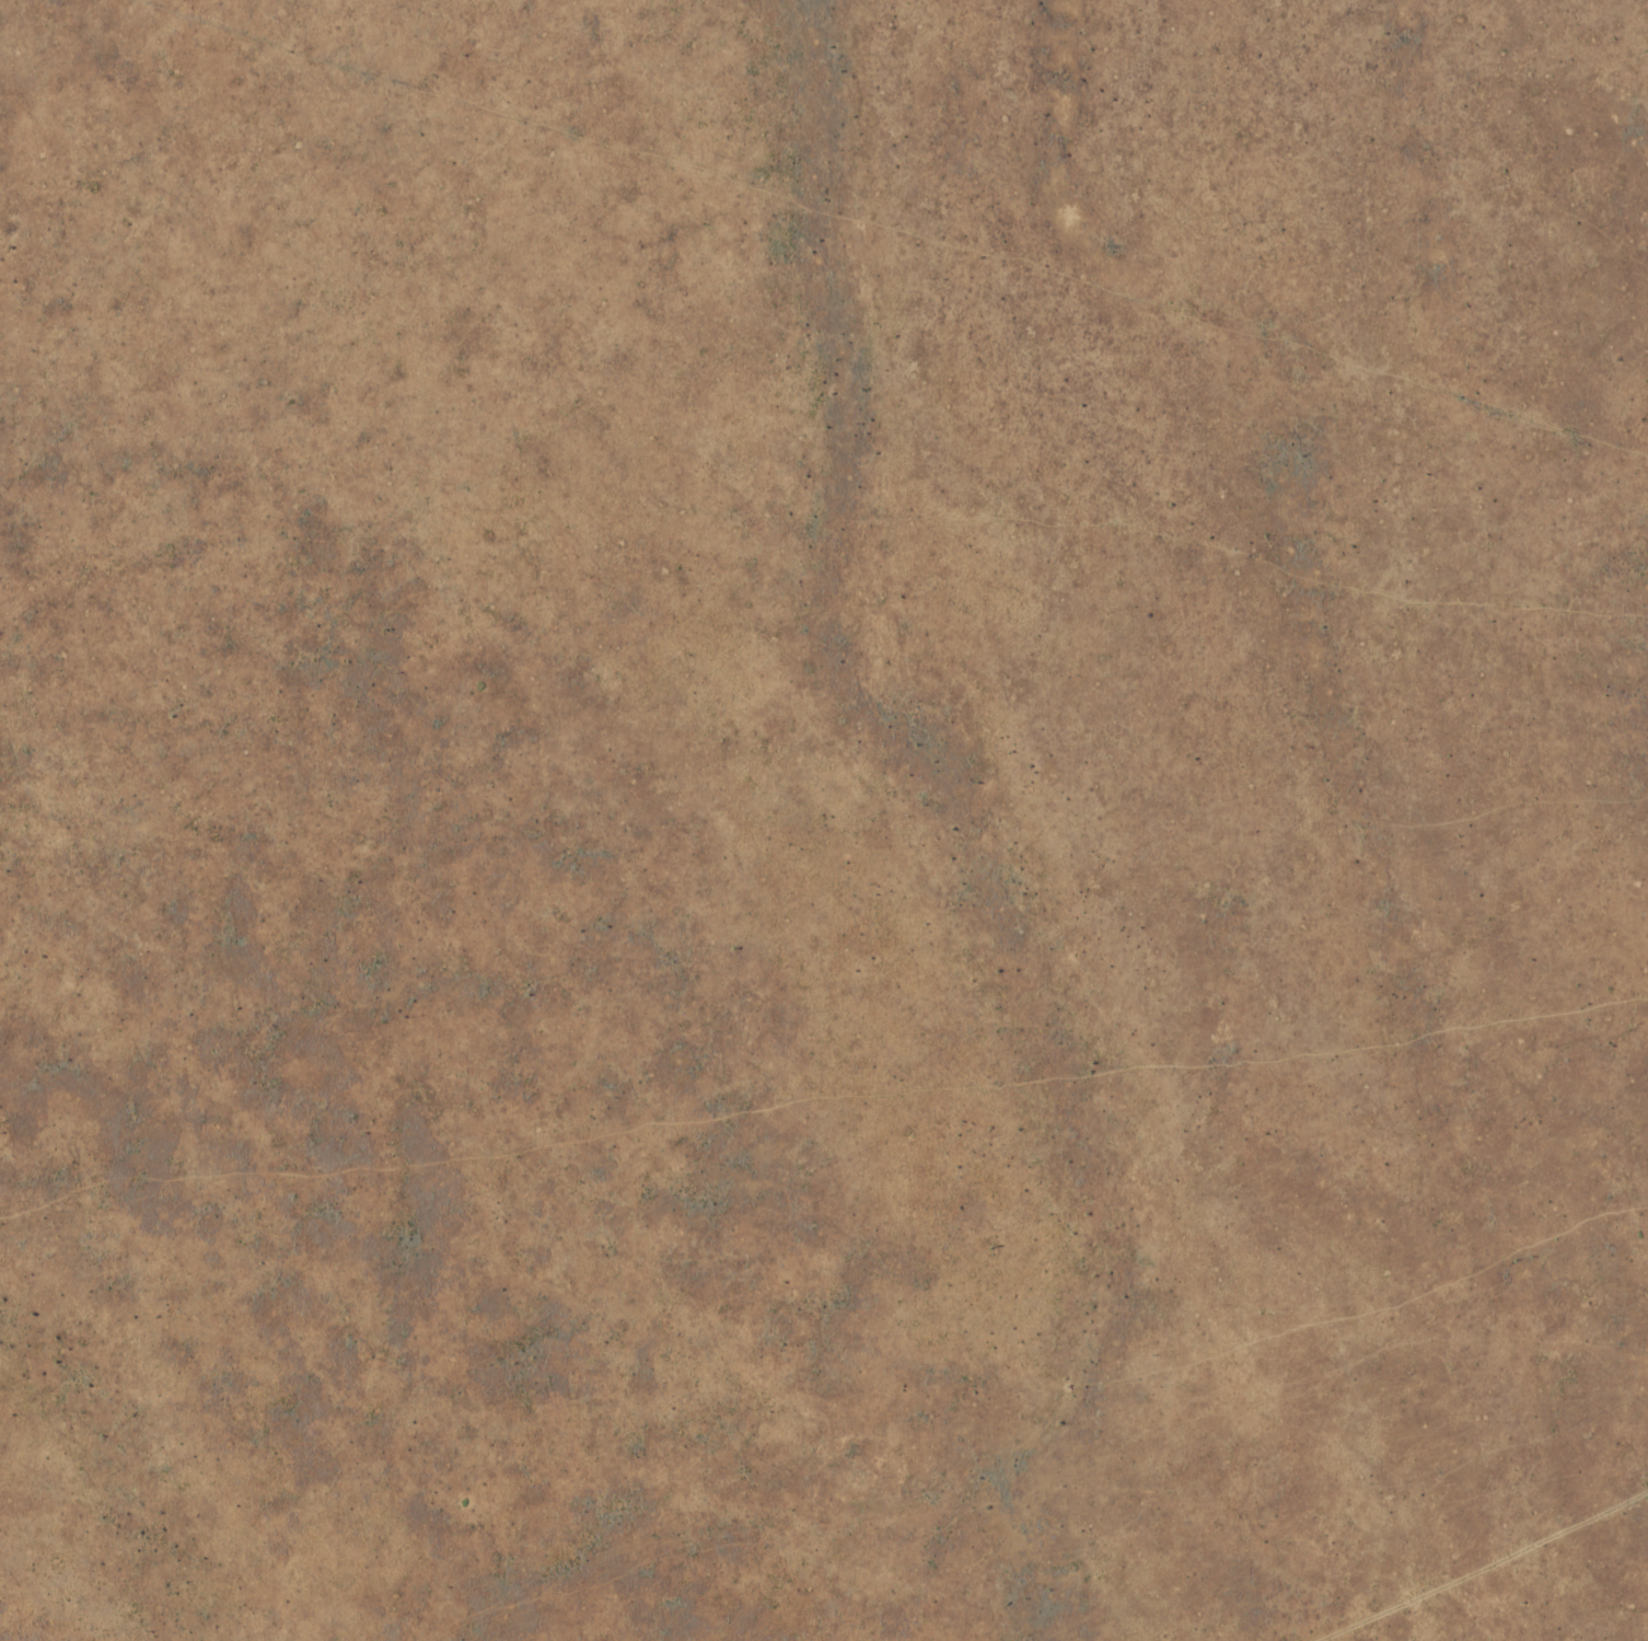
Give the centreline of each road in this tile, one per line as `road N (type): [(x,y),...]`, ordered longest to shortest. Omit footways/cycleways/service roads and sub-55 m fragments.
road 1 (residential): [(1647,1479),(1292,1640)]

